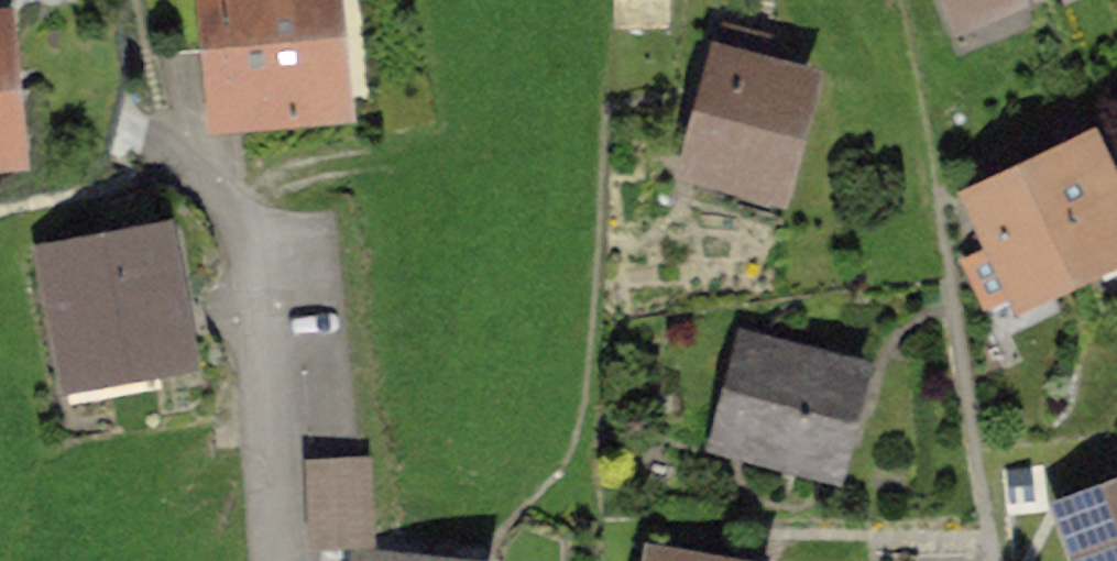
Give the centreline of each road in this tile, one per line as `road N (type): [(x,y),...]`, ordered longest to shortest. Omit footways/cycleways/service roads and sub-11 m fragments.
road 1 (residential): [(273,560),(255,251)]

